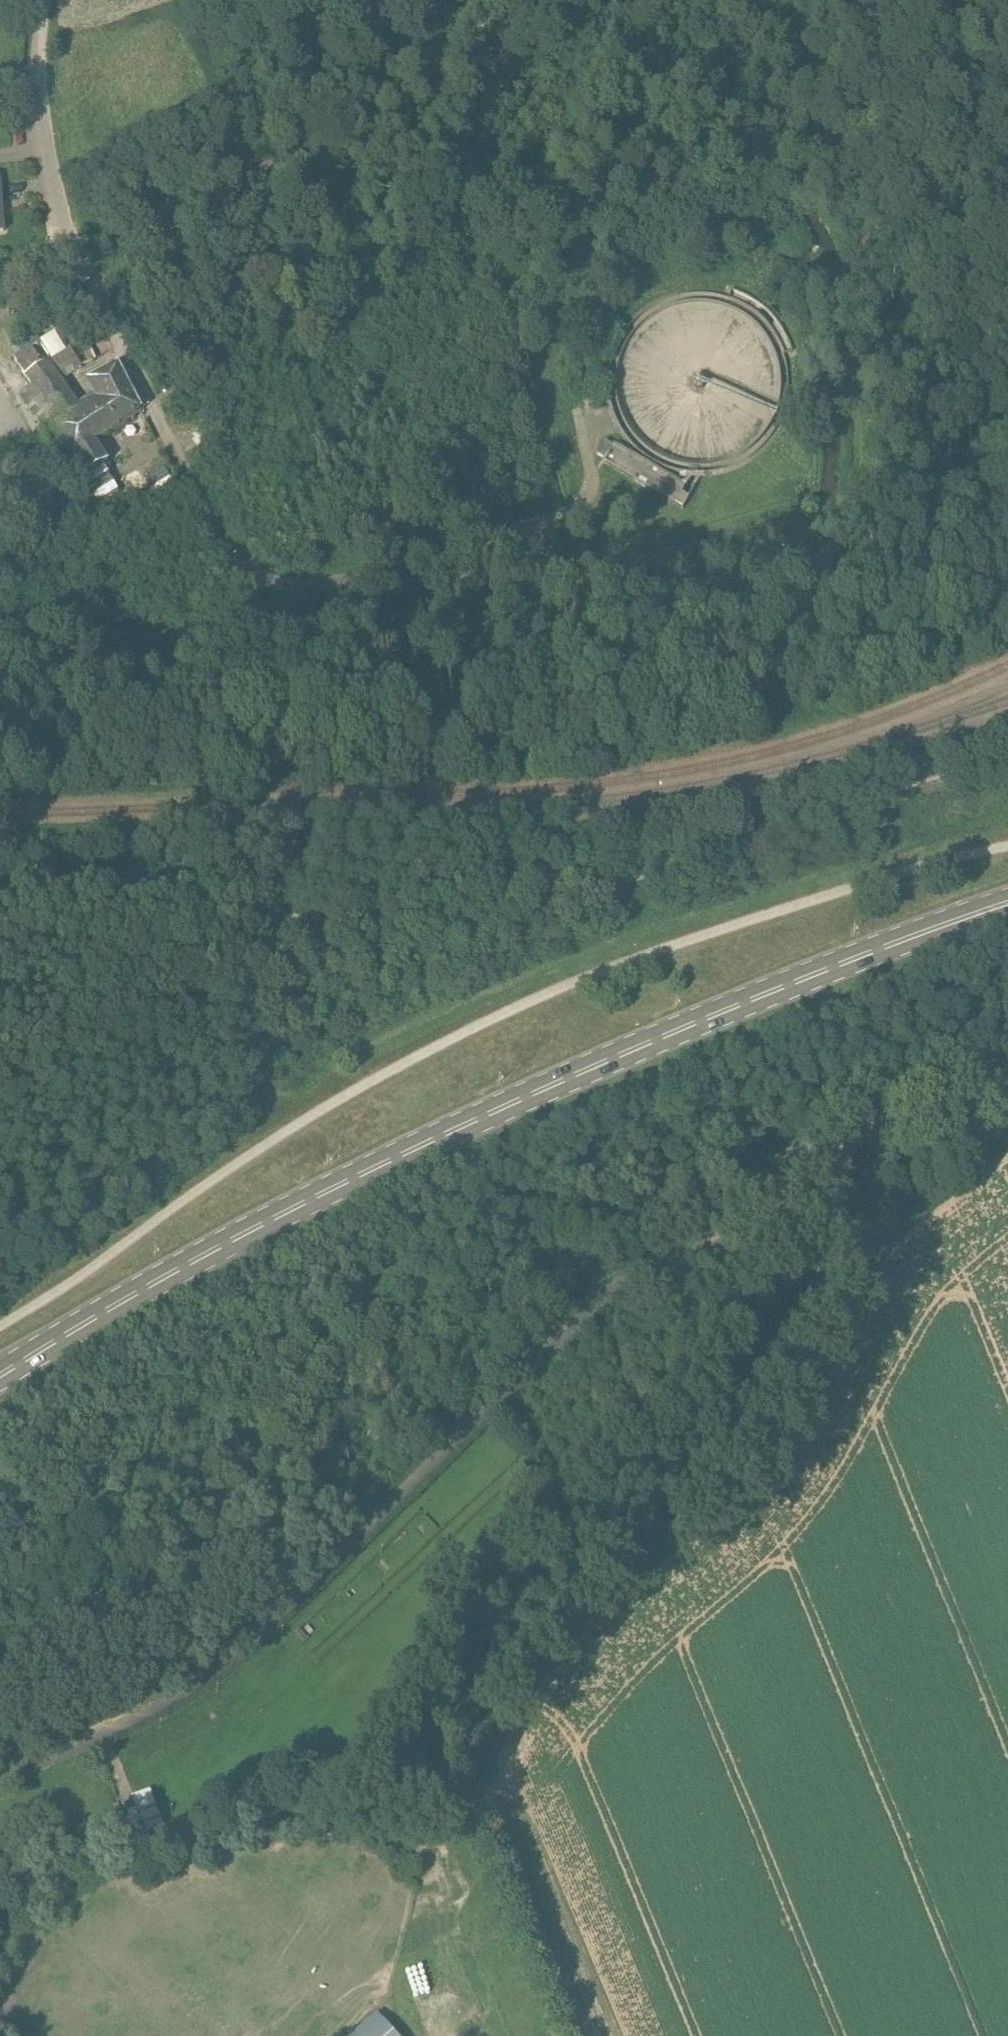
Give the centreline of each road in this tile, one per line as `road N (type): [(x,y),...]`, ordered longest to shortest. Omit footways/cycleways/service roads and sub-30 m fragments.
road 1 (secondary): [(0,1376),(236,1238),(482,1116),(751,1000),(1007,903)]
road 2 (unclassified): [(0,1782),(191,1688),(262,1630),(599,1298),(644,1269),(770,1212),(795,1166)]
road 3 (unclassified): [(73,248),(58,212),(39,101),(43,0)]
road 4 (unclassified): [(1007,1070),(845,1134),(795,1166)]

